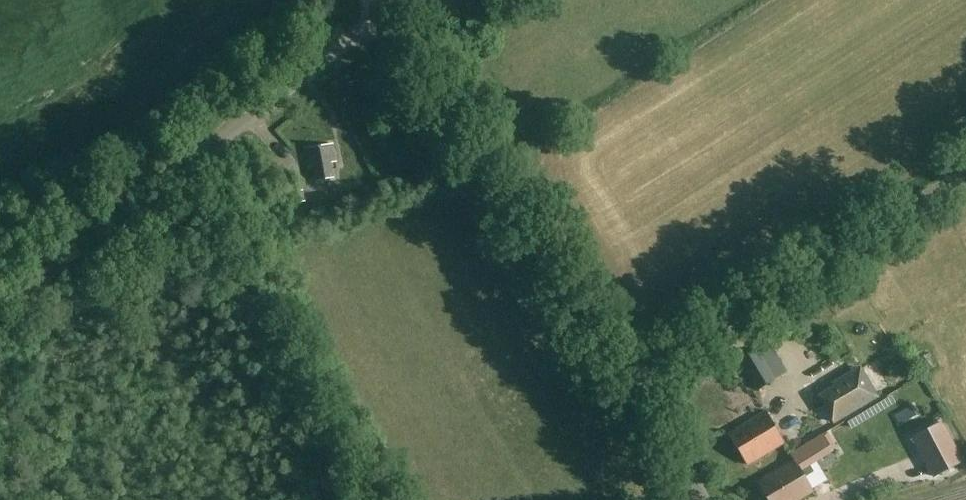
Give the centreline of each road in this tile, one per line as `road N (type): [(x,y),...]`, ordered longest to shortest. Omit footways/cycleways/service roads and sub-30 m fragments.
road 1 (unclassified): [(0,312),(388,13)]
road 2 (tertiary): [(629,386),(388,13)]
road 3 (unclassified): [(629,386),(965,170)]
road 4 (tertiary): [(695,499),(629,386)]

